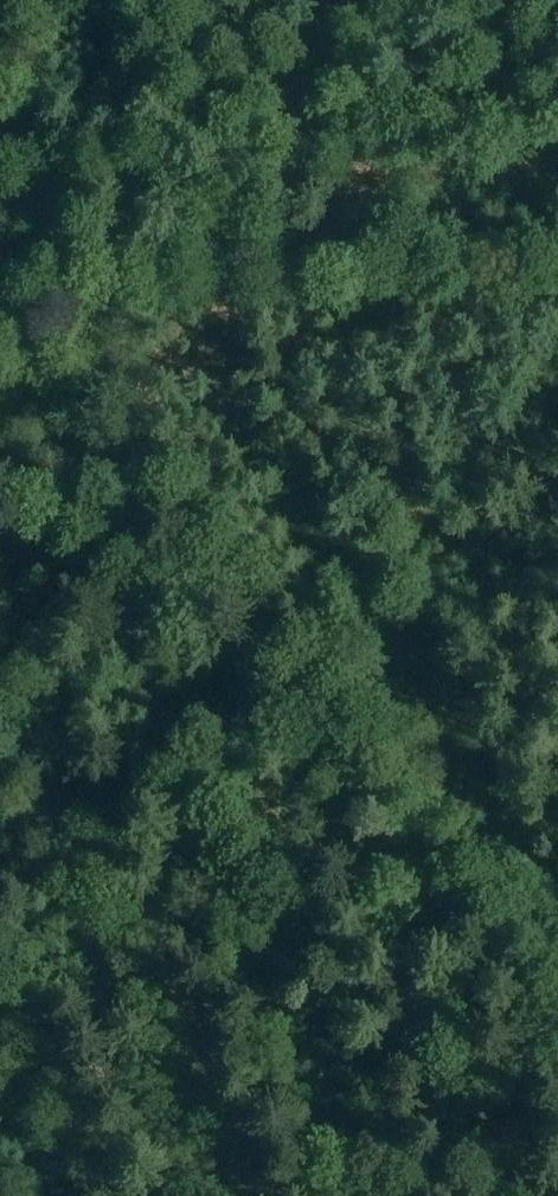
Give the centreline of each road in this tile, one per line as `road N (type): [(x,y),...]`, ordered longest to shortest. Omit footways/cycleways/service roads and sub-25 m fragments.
road 1 (track): [(557,1066),(0,324)]
road 2 (track): [(557,249),(0,268)]
road 3 (track): [(257,671),(0,801)]

